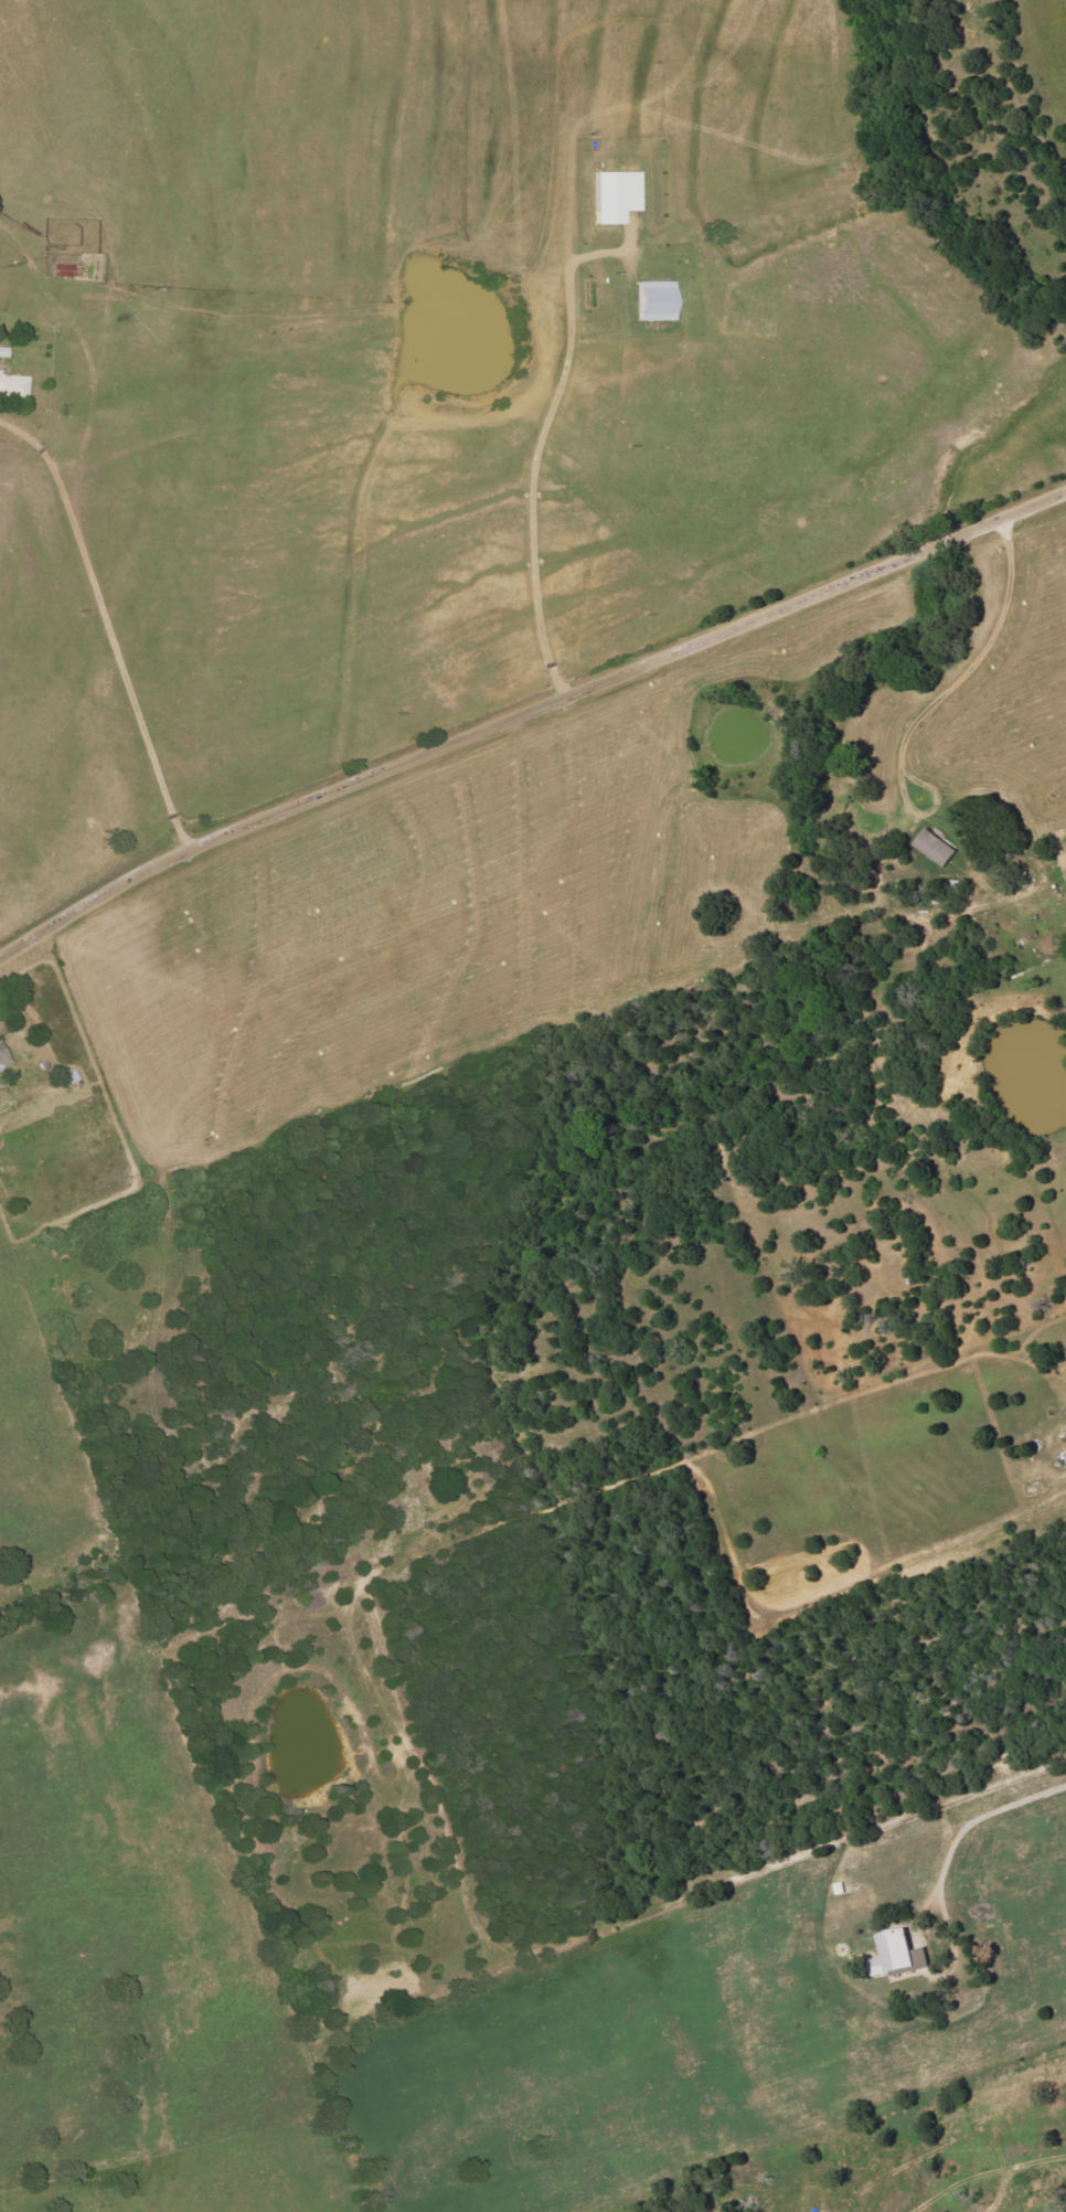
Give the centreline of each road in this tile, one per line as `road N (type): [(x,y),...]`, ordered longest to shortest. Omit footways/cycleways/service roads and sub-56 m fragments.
road 1 (residential): [(0,959),(211,838),(1065,493)]

